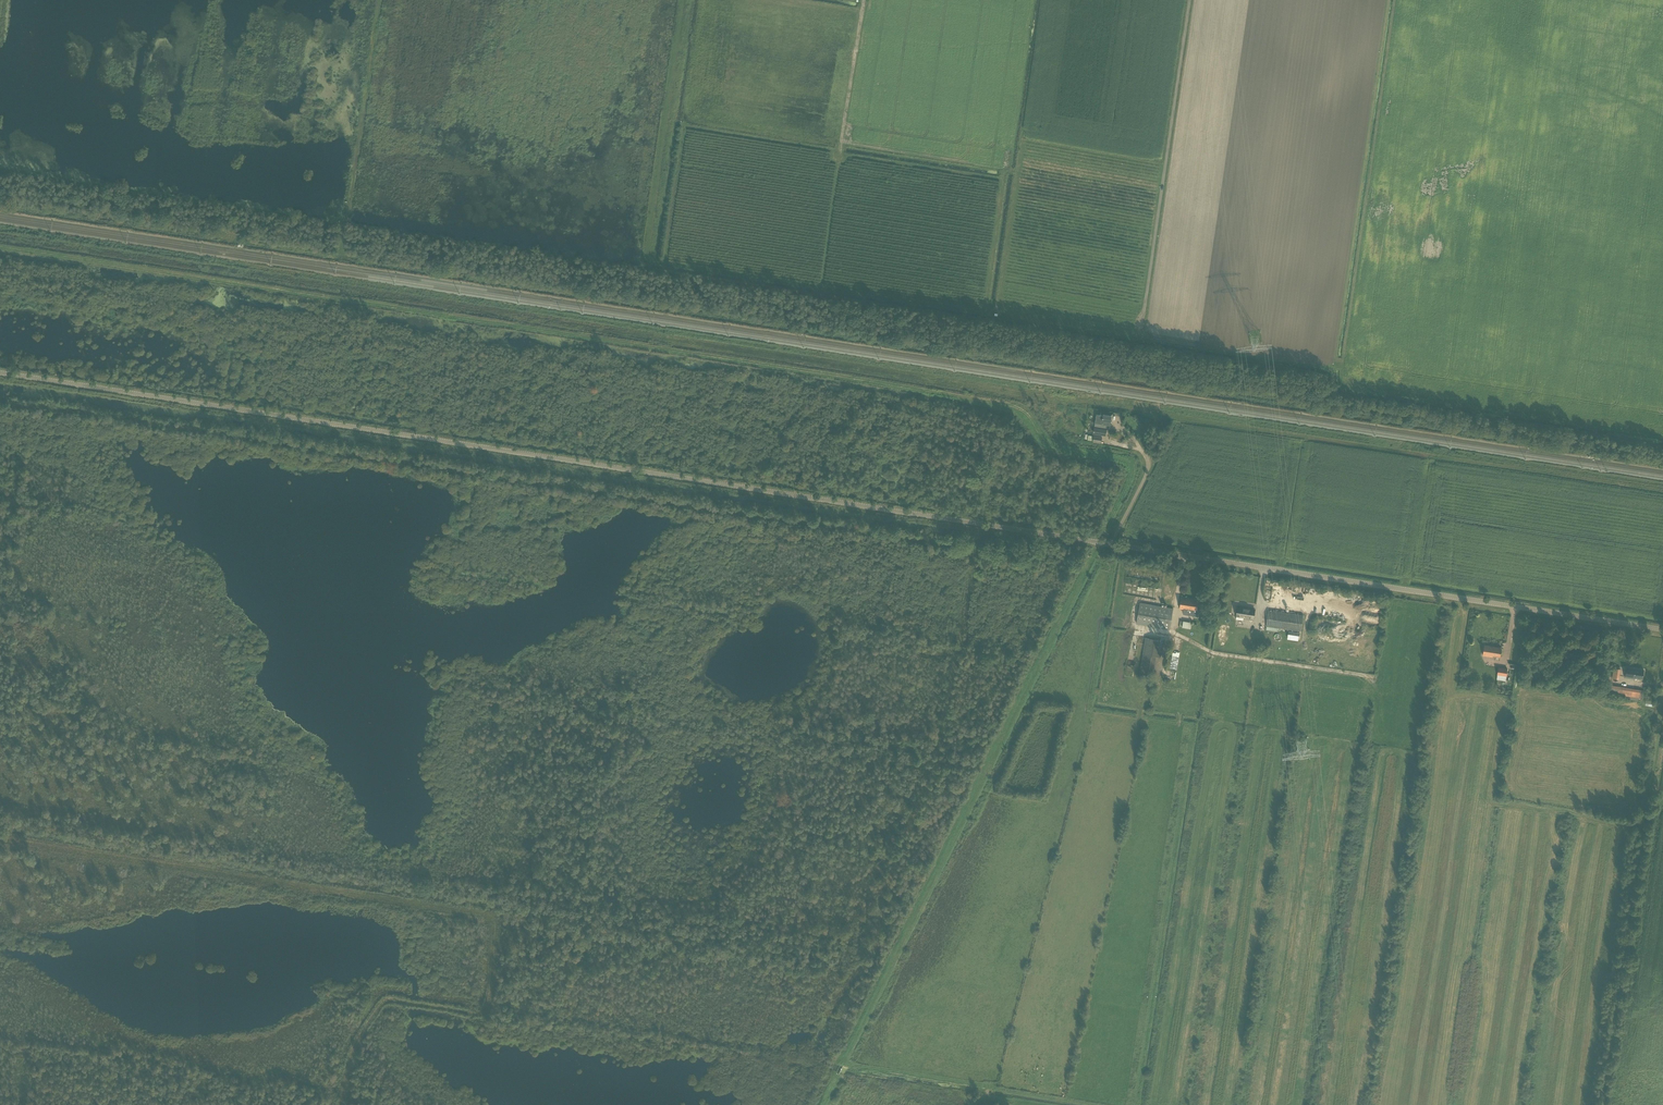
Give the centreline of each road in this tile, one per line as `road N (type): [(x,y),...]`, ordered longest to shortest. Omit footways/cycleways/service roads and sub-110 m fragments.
road 1 (track): [(0,246),(1010,404),(1056,444),(1131,463),(1108,525),(1118,530)]
road 2 (tertiary): [(1114,544),(0,372)]
road 3 (track): [(840,1065),(1100,542)]
road 4 (tertiary): [(1662,629),(1114,544)]
road 5 (track): [(1384,0),(1330,360)]
road 6 (track): [(1190,0),(1141,328)]
road 7 (track): [(864,0),(822,280)]
road 8 (track): [(379,0),(347,216)]

